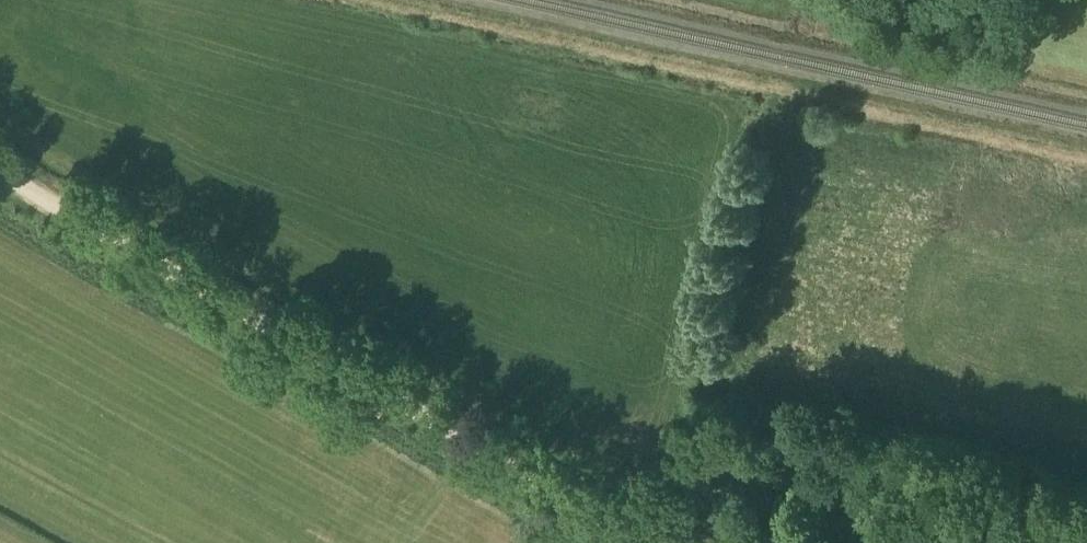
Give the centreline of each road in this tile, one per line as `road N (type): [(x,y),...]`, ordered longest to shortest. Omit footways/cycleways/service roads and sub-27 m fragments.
road 1 (track): [(0,171),(552,489),(708,542)]

